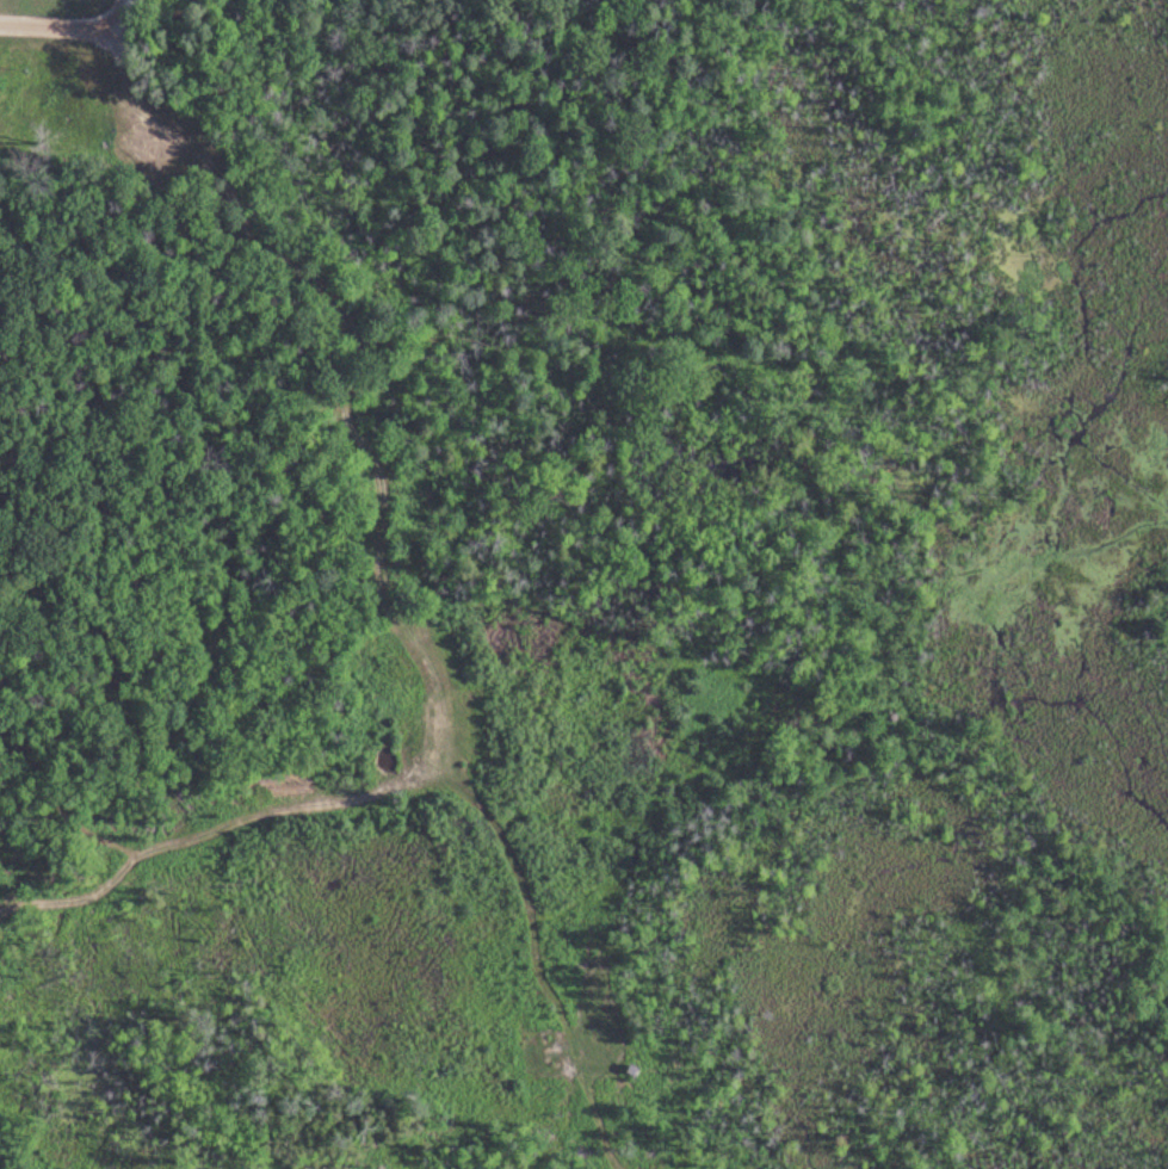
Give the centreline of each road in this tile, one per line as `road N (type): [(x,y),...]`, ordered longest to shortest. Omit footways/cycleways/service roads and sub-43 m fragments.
road 1 (residential): [(0,35),(85,35),(109,26),(127,0)]

